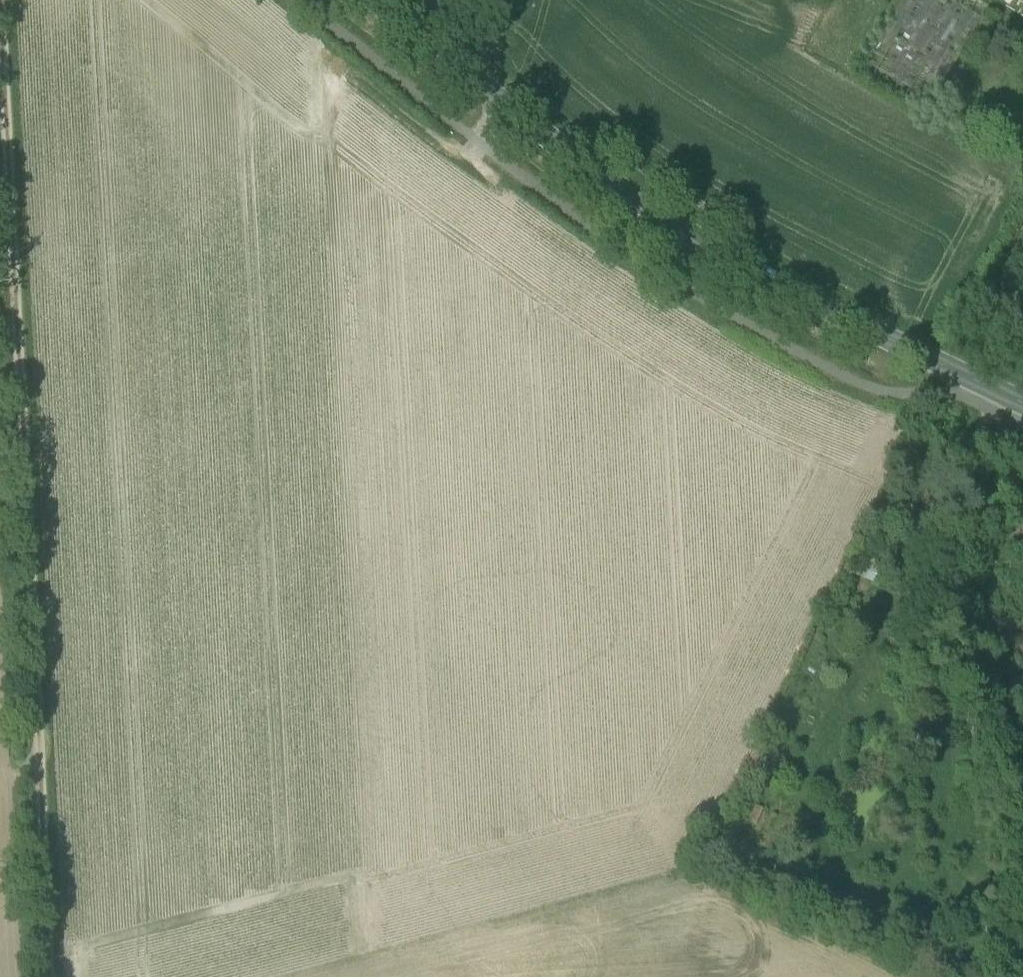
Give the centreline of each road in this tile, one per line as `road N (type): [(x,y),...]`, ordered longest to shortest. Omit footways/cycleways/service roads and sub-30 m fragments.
road 1 (track): [(48,976),(0,60)]
road 2 (tertiary): [(376,0),(719,249),(1022,404)]

